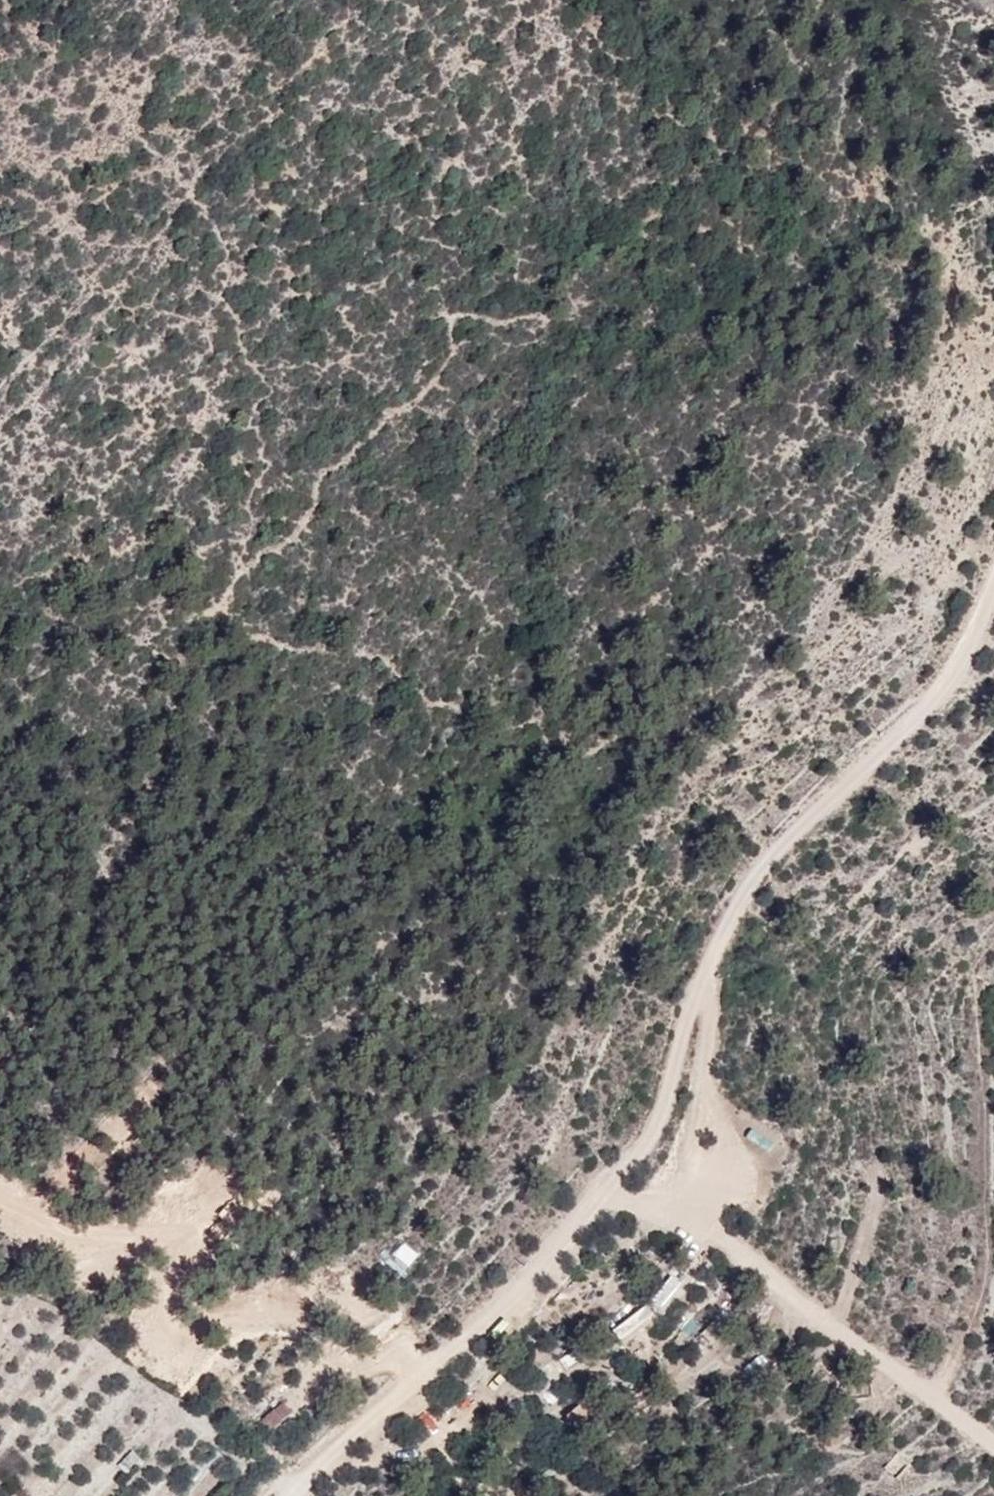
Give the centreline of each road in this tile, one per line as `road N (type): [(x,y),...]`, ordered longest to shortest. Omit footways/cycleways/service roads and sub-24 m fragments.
road 1 (unclassified): [(292,1495),(371,1416),(483,1327),(646,1149),(670,1096),(702,979),(754,877),(941,691),(993,588)]
road 2 (track): [(993,1443),(701,1227),(608,1190)]
road 3 (track): [(703,975),(708,1021),(682,1217)]

